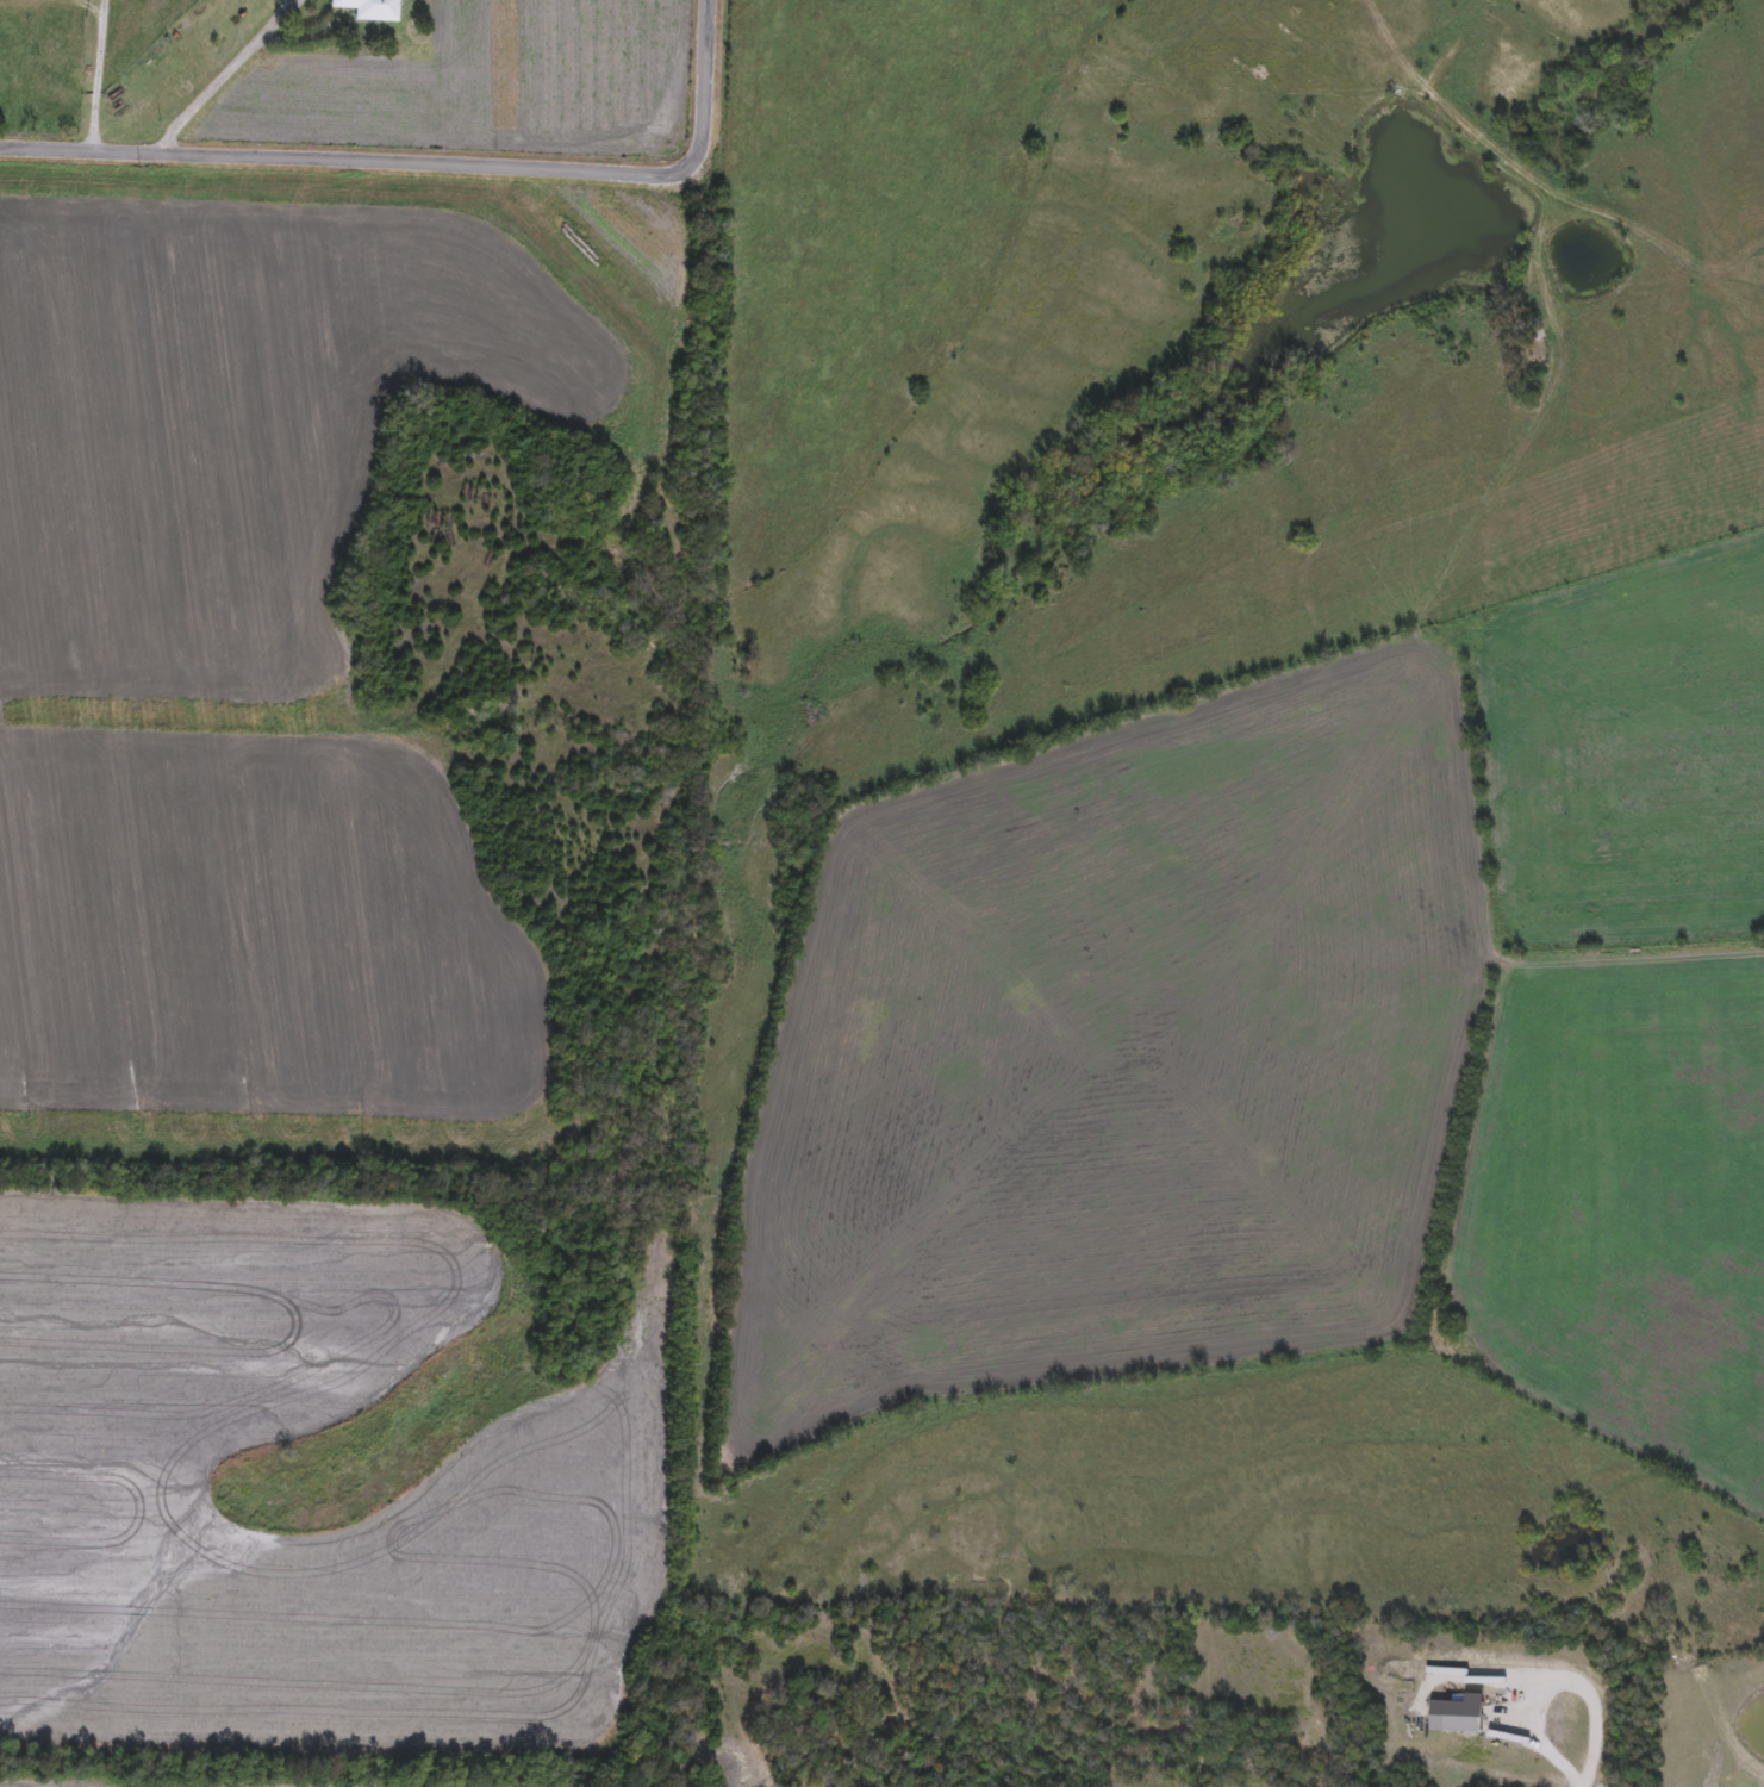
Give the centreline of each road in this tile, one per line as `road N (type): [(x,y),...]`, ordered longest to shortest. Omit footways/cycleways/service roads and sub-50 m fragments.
road 1 (residential): [(0,148),(661,172),(678,167),(698,137),(703,0)]

